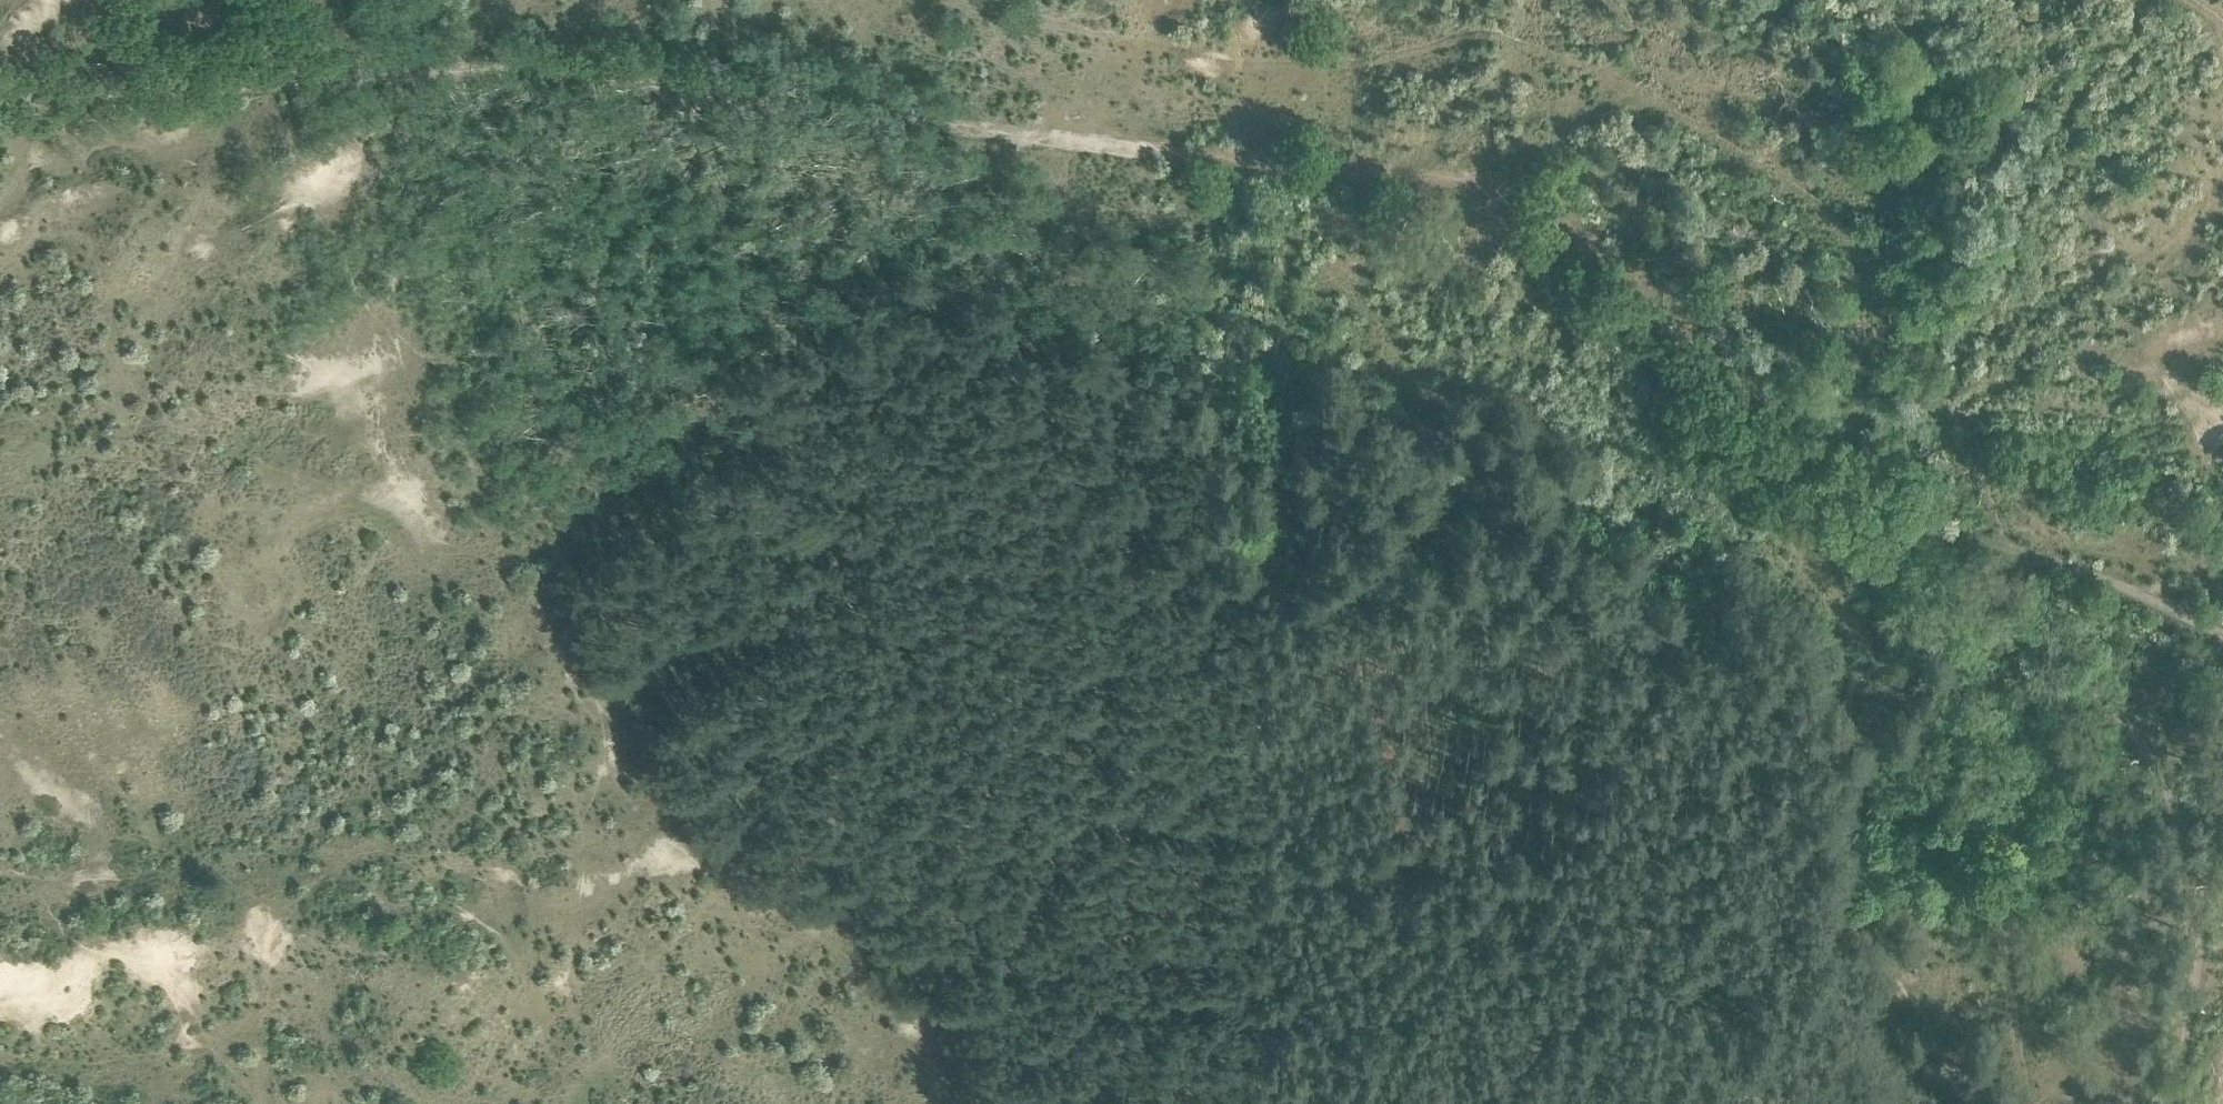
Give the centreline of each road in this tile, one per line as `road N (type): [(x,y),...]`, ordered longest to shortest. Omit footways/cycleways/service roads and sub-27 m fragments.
road 1 (track): [(1933,541),(1985,539),(2131,586),(2222,627)]

